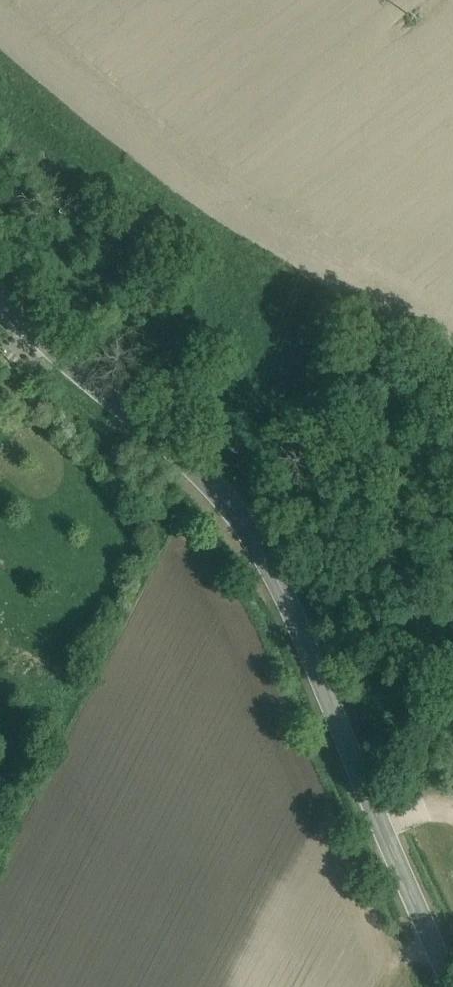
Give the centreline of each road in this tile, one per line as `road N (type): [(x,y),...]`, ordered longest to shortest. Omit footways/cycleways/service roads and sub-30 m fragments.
road 1 (secondary): [(452,985),(252,531),(227,496),(0,282)]

